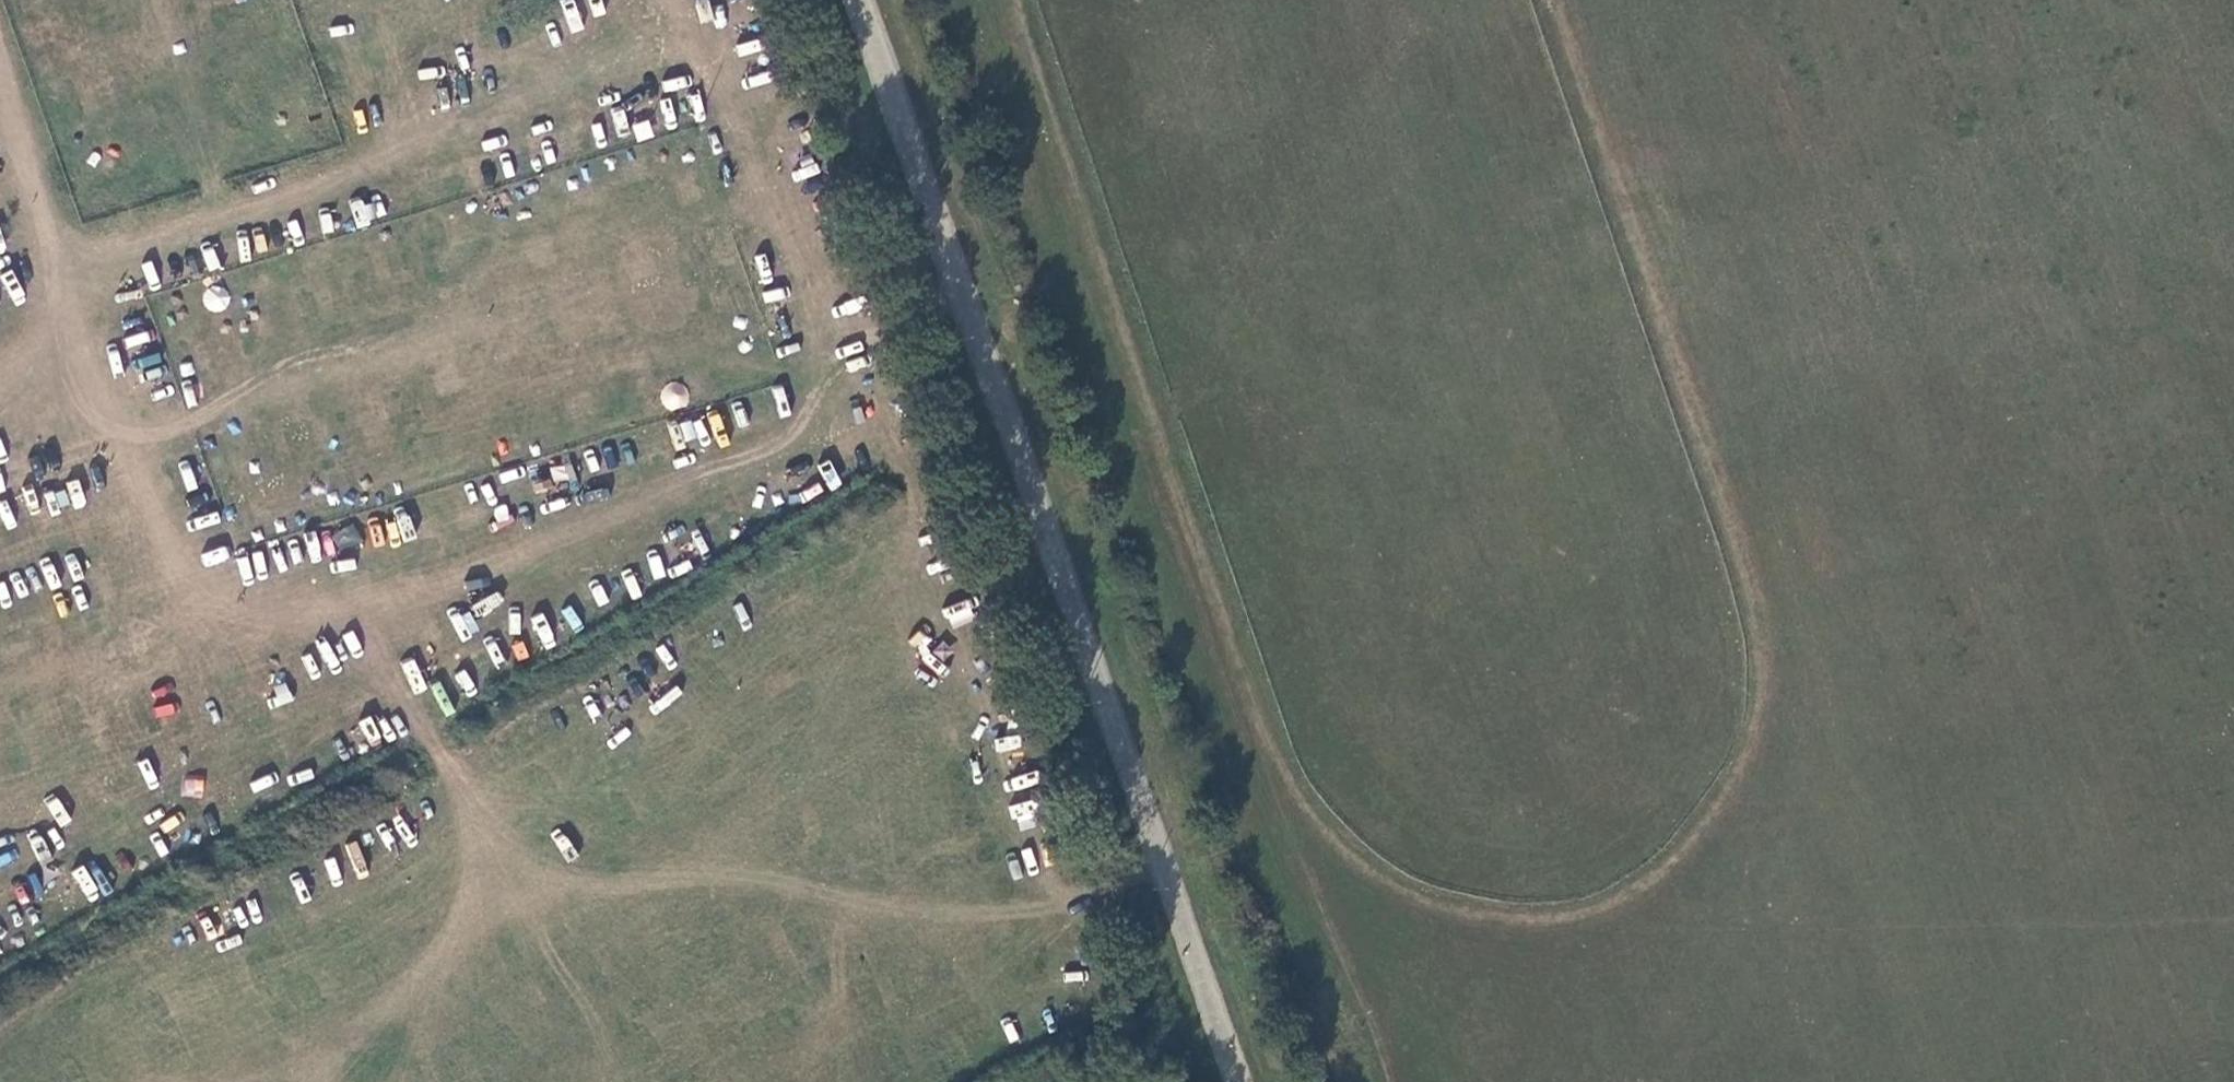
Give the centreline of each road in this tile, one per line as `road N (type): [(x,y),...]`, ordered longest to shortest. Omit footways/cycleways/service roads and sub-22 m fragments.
road 1 (track): [(861,0),(1161,866)]
road 2 (track): [(1161,866),(1238,1081)]

